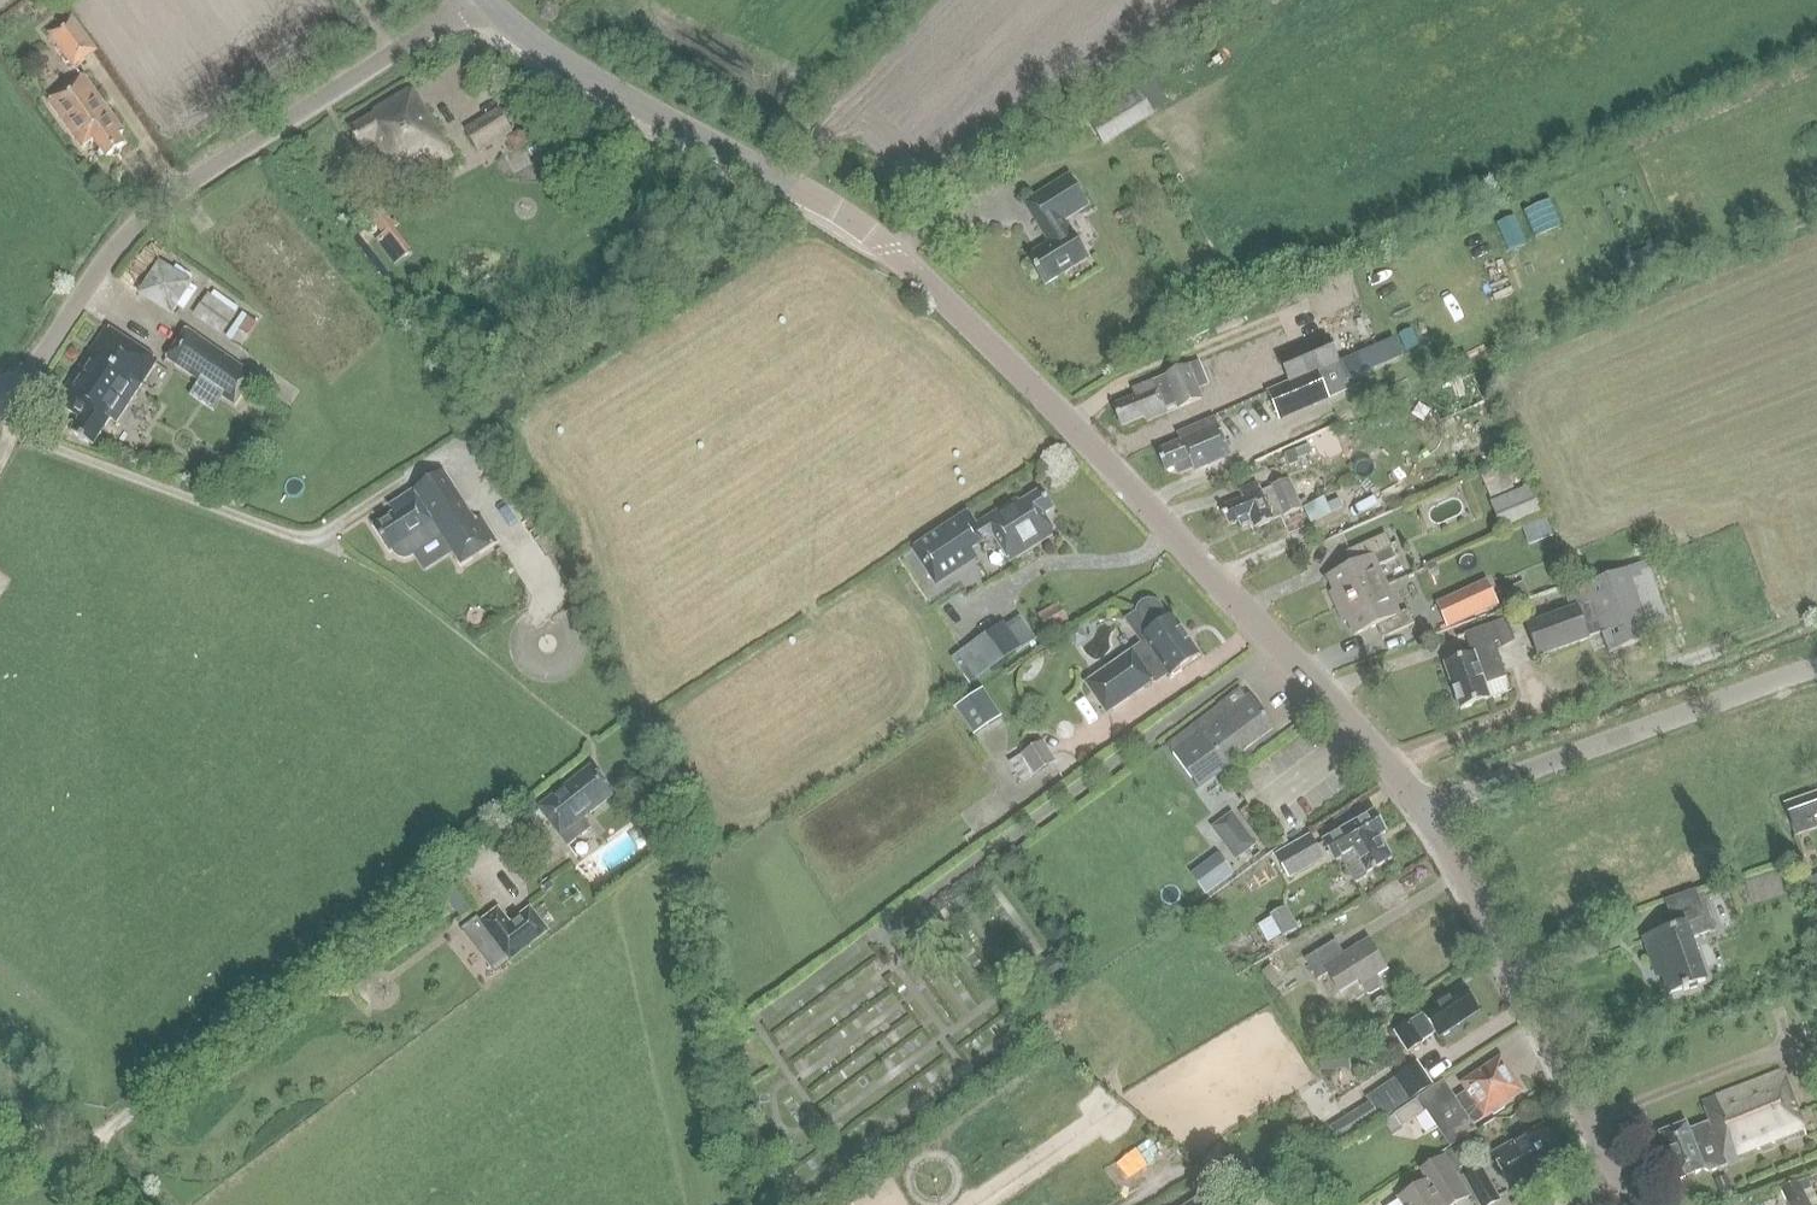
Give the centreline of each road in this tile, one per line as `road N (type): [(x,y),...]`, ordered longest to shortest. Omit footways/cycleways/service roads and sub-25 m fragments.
road 1 (tertiary): [(485,0),(520,35),(692,139),(857,222),(933,286),(1077,427),(1424,811)]
road 2 (unclassified): [(12,389),(36,373),(135,227),(185,183),(479,0)]
road 3 (residential): [(1816,670),(1424,811)]
road 4 (tertiary): [(1424,811),(1621,1174)]
road 5 (track): [(123,1204),(76,1161),(18,1145),(0,1149)]

